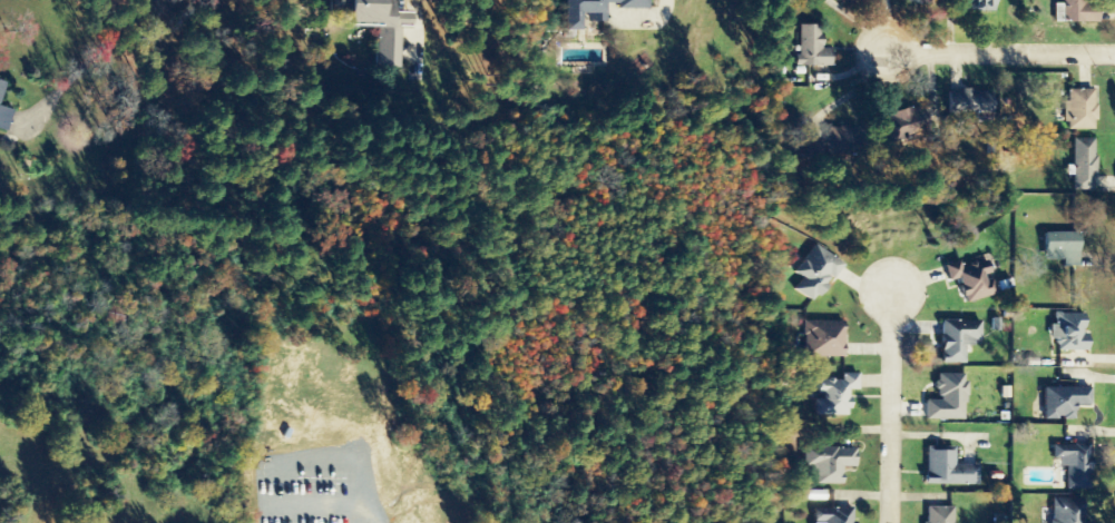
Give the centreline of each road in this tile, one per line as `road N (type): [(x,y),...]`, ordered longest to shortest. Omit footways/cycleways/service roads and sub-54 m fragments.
road 1 (residential): [(1114,56),(877,55)]
road 2 (residential): [(883,522),(887,290)]

